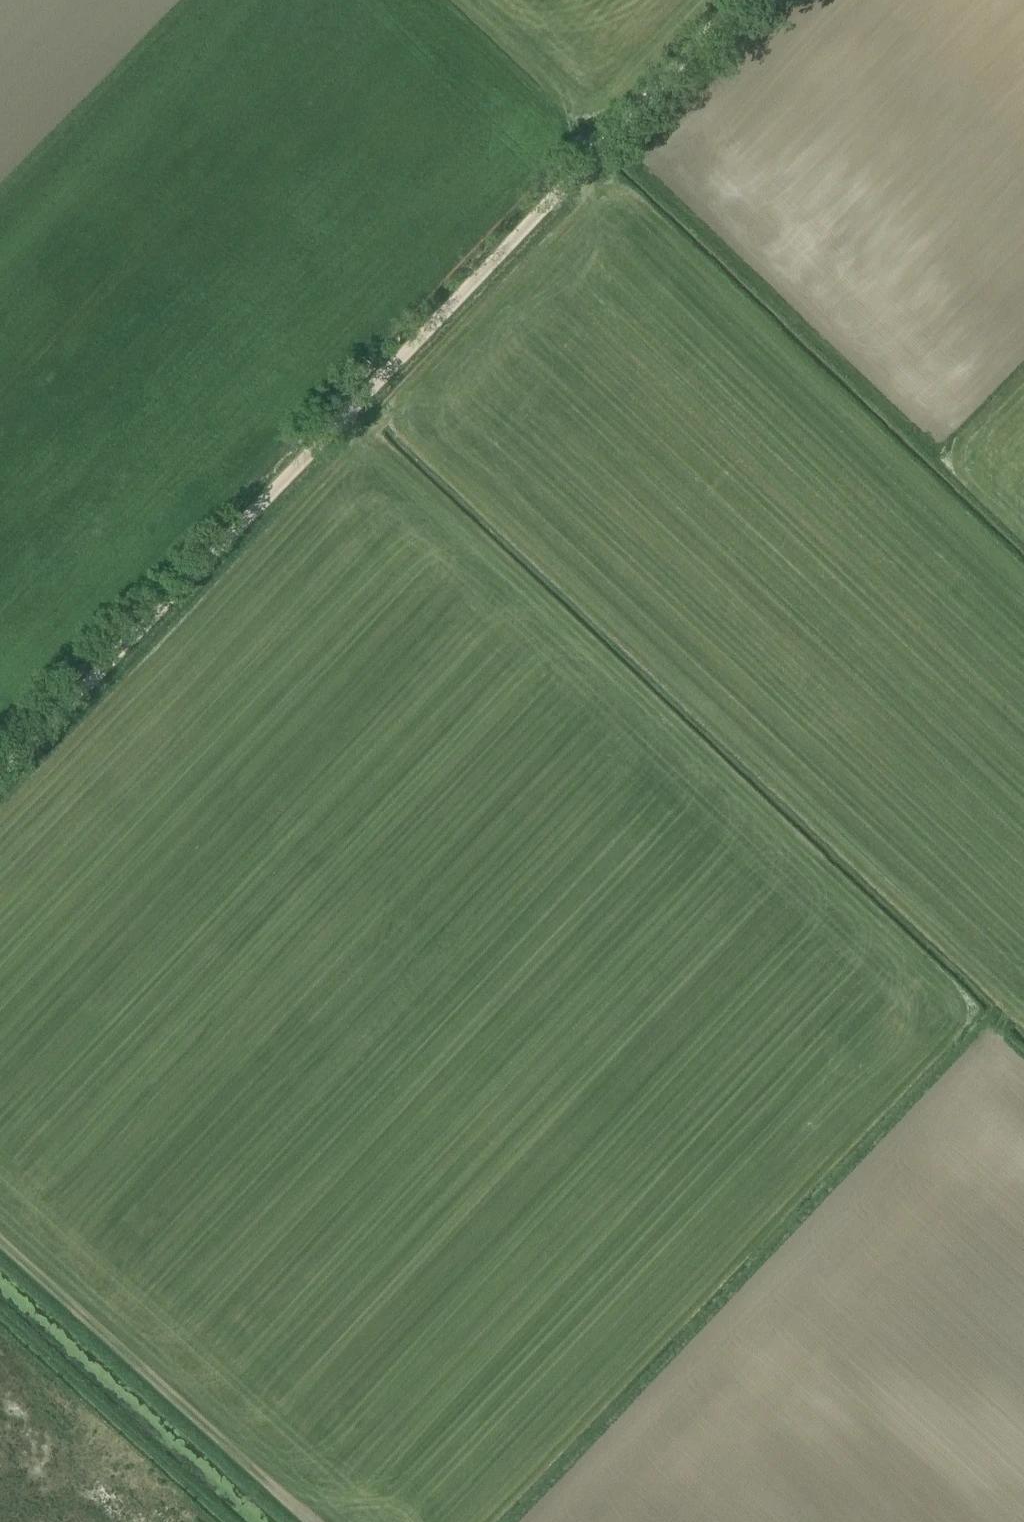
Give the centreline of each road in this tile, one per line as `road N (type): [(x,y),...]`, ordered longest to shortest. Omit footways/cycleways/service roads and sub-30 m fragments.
road 1 (unclassified): [(0,784),(749,0)]

